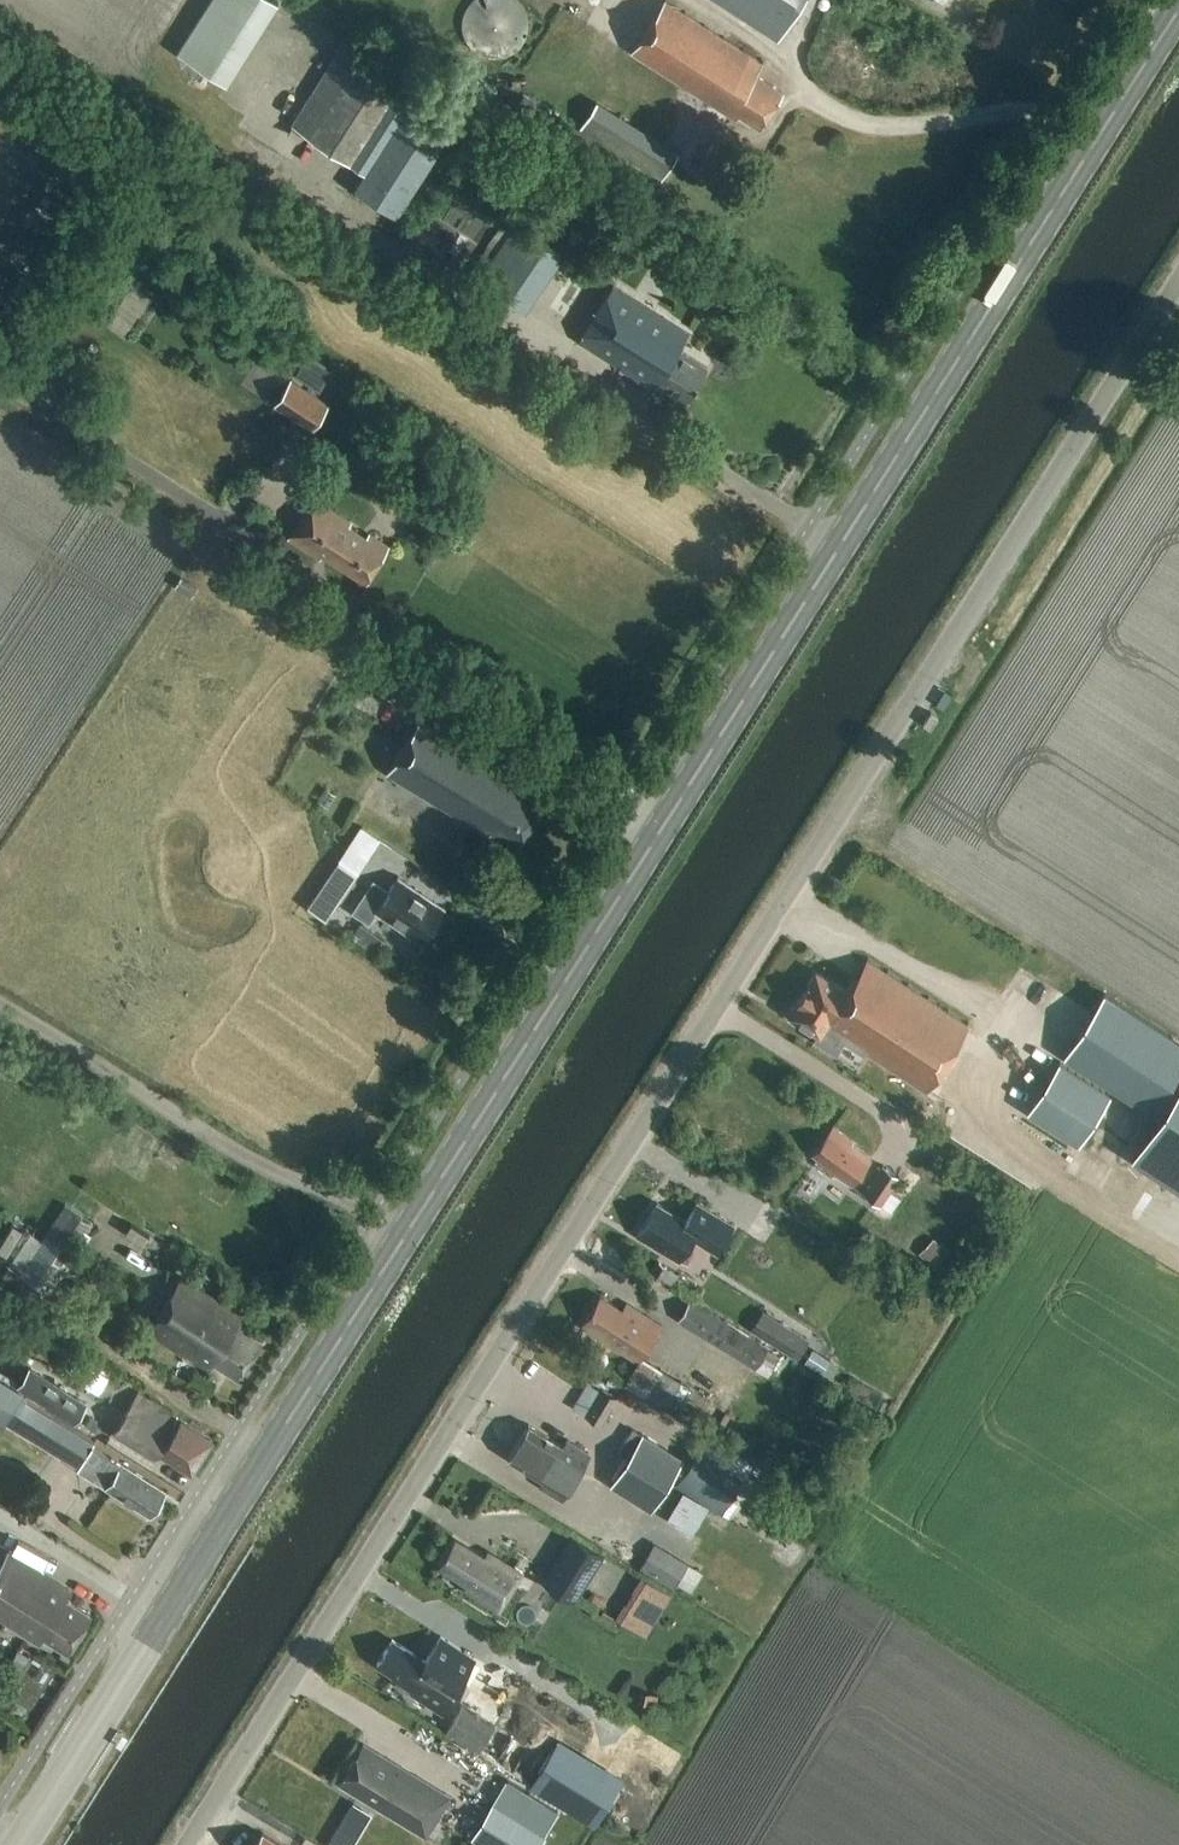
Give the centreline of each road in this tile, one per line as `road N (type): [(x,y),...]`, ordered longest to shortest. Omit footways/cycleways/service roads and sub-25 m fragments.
road 1 (unclassified): [(187,1844),(1178,283)]
road 2 (primary): [(675,807),(1178,8)]
road 3 (unclassified): [(675,807),(0,377)]
road 4 (primary): [(20,1844),(405,1237)]
road 5 (primary): [(405,1237),(675,807)]
road 6 (track): [(371,1217),(289,1183),(0,1005)]

